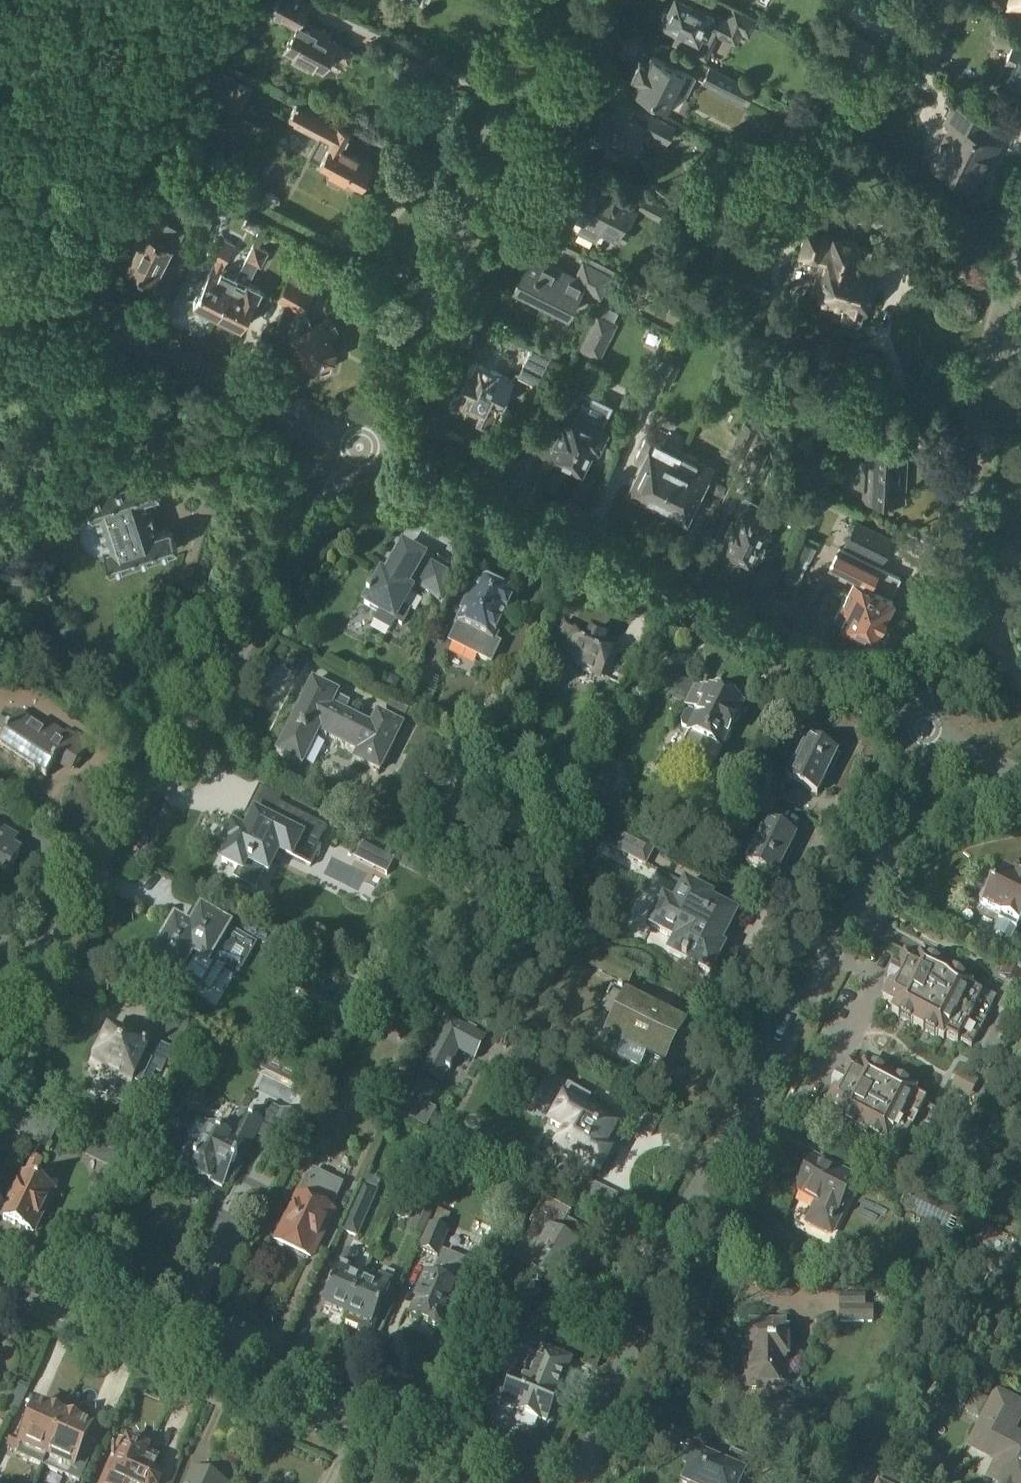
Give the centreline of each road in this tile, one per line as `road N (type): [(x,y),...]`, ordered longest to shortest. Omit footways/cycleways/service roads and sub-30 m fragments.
road 1 (residential): [(575,1482),(616,1363),(682,1221),(888,861),(924,733)]
road 2 (residential): [(0,1052),(89,868),(317,539),(360,447)]
road 3 (residential): [(924,733),(360,447)]
road 4 (tertiary): [(453,1482),(0,1287)]
road 5 (residential): [(924,733),(958,625),(987,367),(1020,261)]
road 6 (residential): [(360,447),(464,228),(502,108),(520,0)]
road 7 (residential): [(0,262),(112,327),(360,447)]

